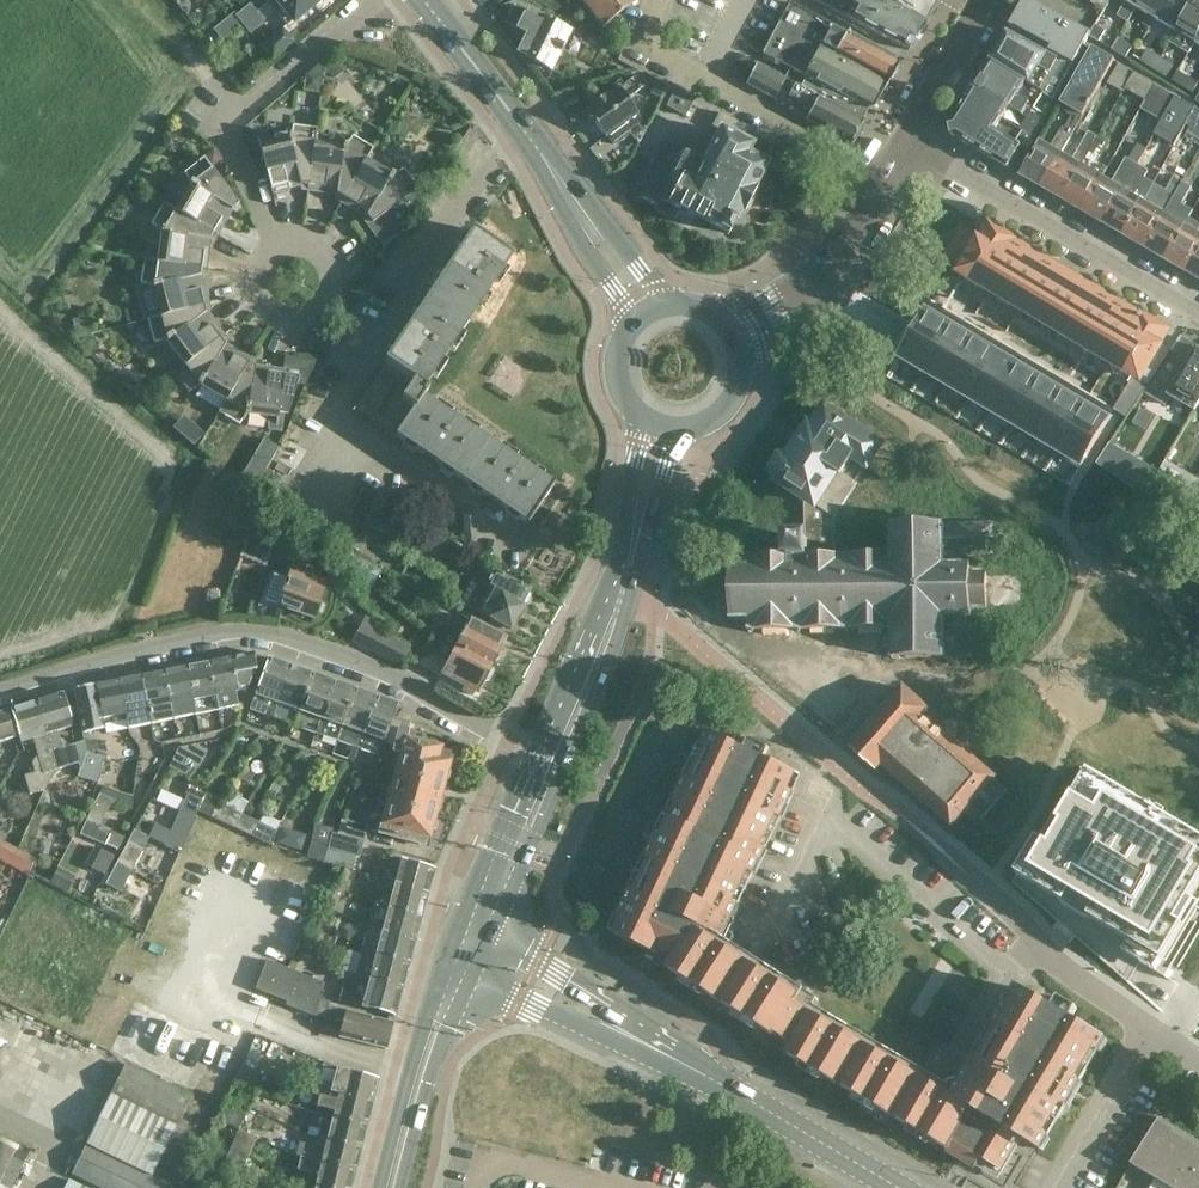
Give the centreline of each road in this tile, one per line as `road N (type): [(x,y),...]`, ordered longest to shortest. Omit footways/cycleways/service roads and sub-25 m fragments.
road 1 (residential): [(529,554),(345,438),(344,395),(517,123)]
road 2 (residential): [(507,742),(392,674),(254,631),(211,634),(0,692)]
road 3 (secondary): [(899,1187),(468,944)]
road 4 (primary): [(544,761),(620,590),(664,425)]
road 5 (residential): [(1198,311),(909,144)]
road 6 (residential): [(884,176),(642,57),(668,0)]
road 7 (residential): [(277,248),(219,129),(358,17)]
road 8 (primary): [(392,1187),(418,1082),(468,944)]
road 9 (residential): [(830,803),(1003,968)]
road 10 (primary): [(647,313),(517,123)]
road 11 (residential): [(731,334),(830,268),(884,176)]
road 12 (residential): [(266,257),(259,283),(271,307),(296,317),(322,307),(334,283),(326,257),(303,243),(277,248)]
road 13 (primary): [(468,944),(544,761)]
road 14 (residential): [(1198,1063),(1042,947)]
road 15 (residential): [(1042,947),(917,832)]
road 16 (residential): [(909,144),(986,0)]
road 17 (primary): [(517,123),(422,0)]
road 18 (residential): [(477,1187),(487,1160),(609,1187)]
road 19 (residential): [(788,939),(776,912),(830,803)]
road 20 (primary): [(647,313),(624,335),(618,382),(635,410),(664,425)]
road 21 (primary): [(664,425),(704,421),(733,393),(739,354),(731,334)]
road 22 (residential): [(941,1075),(1003,968)]

